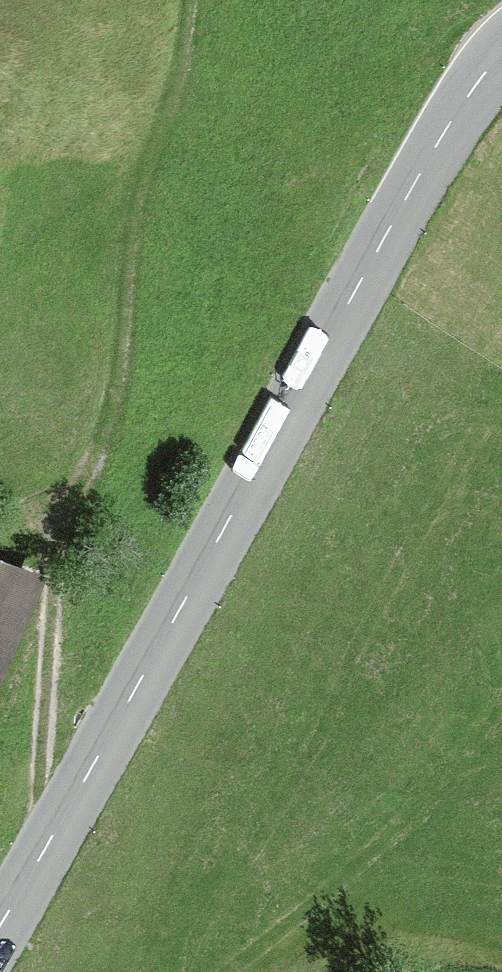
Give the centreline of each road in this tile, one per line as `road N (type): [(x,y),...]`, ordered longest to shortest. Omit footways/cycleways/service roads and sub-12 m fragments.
road 1 (primary): [(0,923),(439,140),(501,52)]
road 2 (track): [(49,842),(41,797),(55,567),(107,436),(134,197),(182,73),(195,0)]

